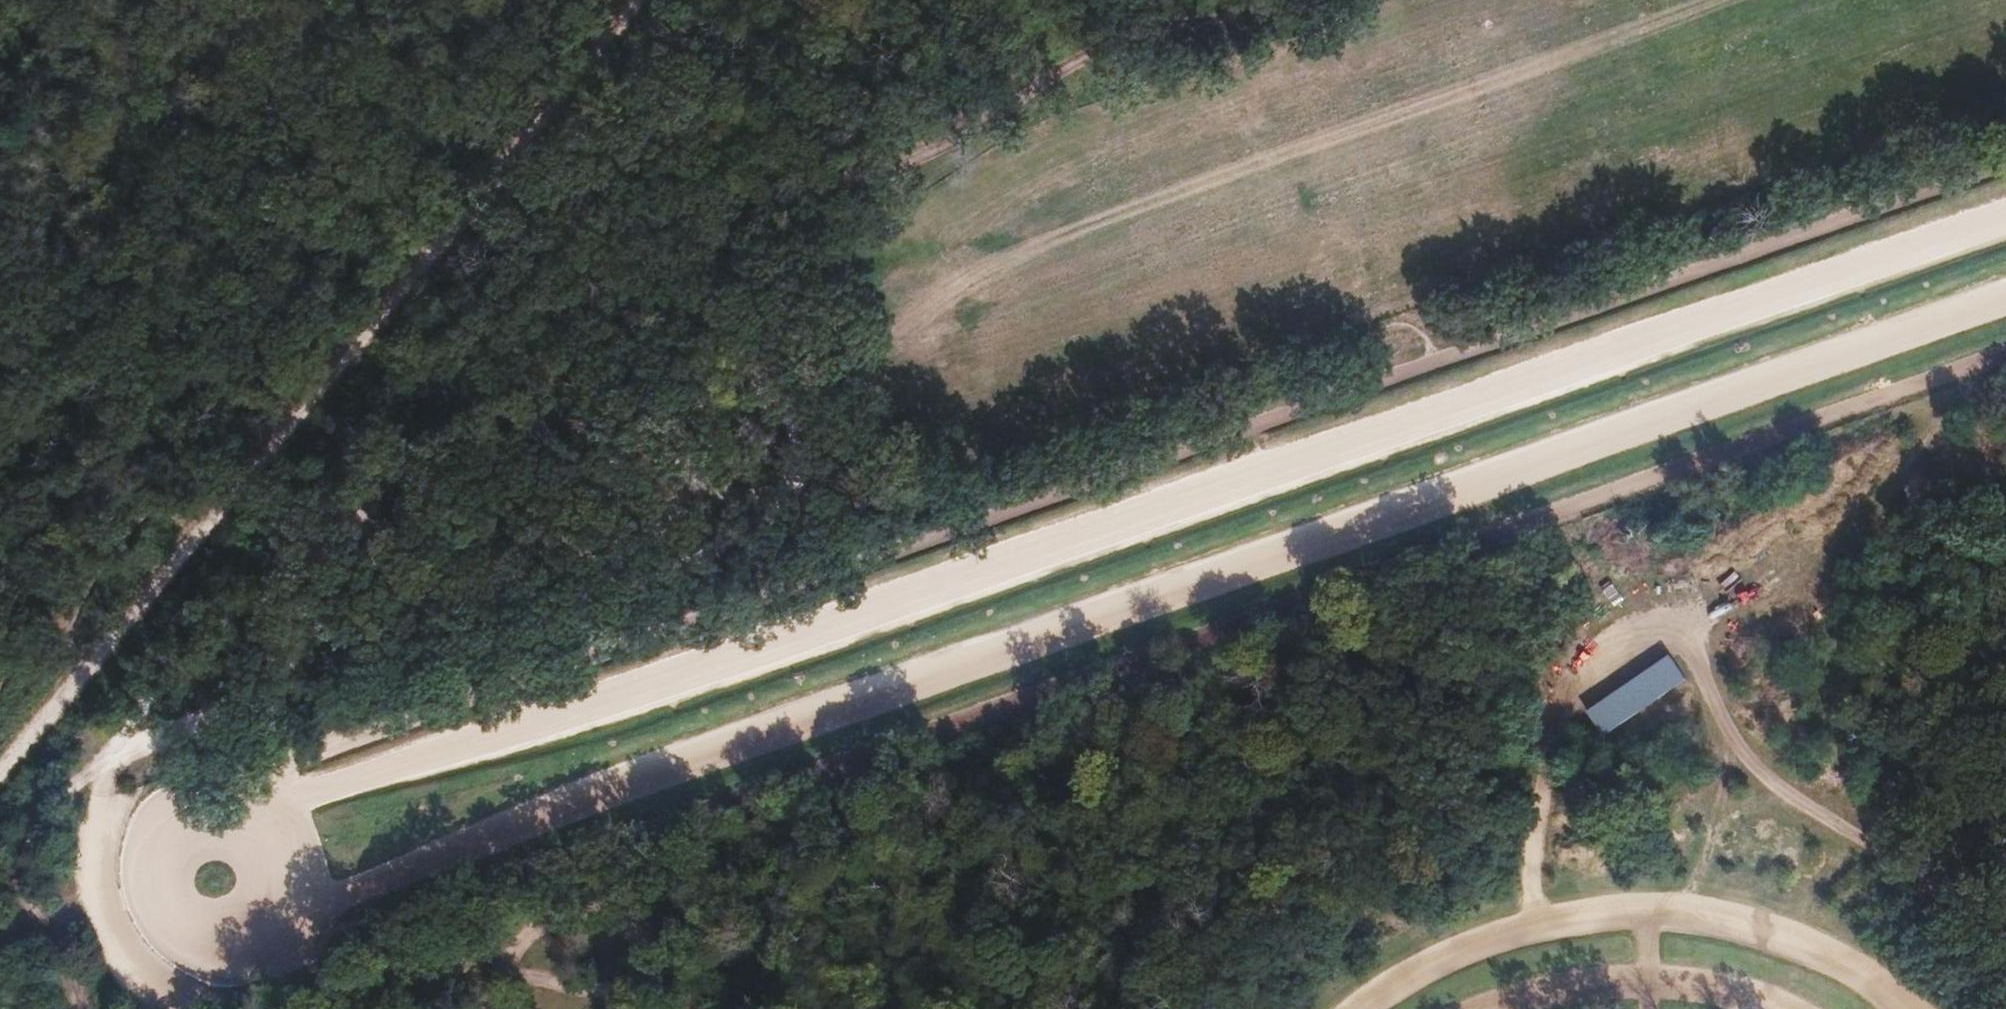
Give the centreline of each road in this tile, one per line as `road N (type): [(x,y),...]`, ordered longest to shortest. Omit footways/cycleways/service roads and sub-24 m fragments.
road 1 (unclassified): [(0,774),(635,0)]

